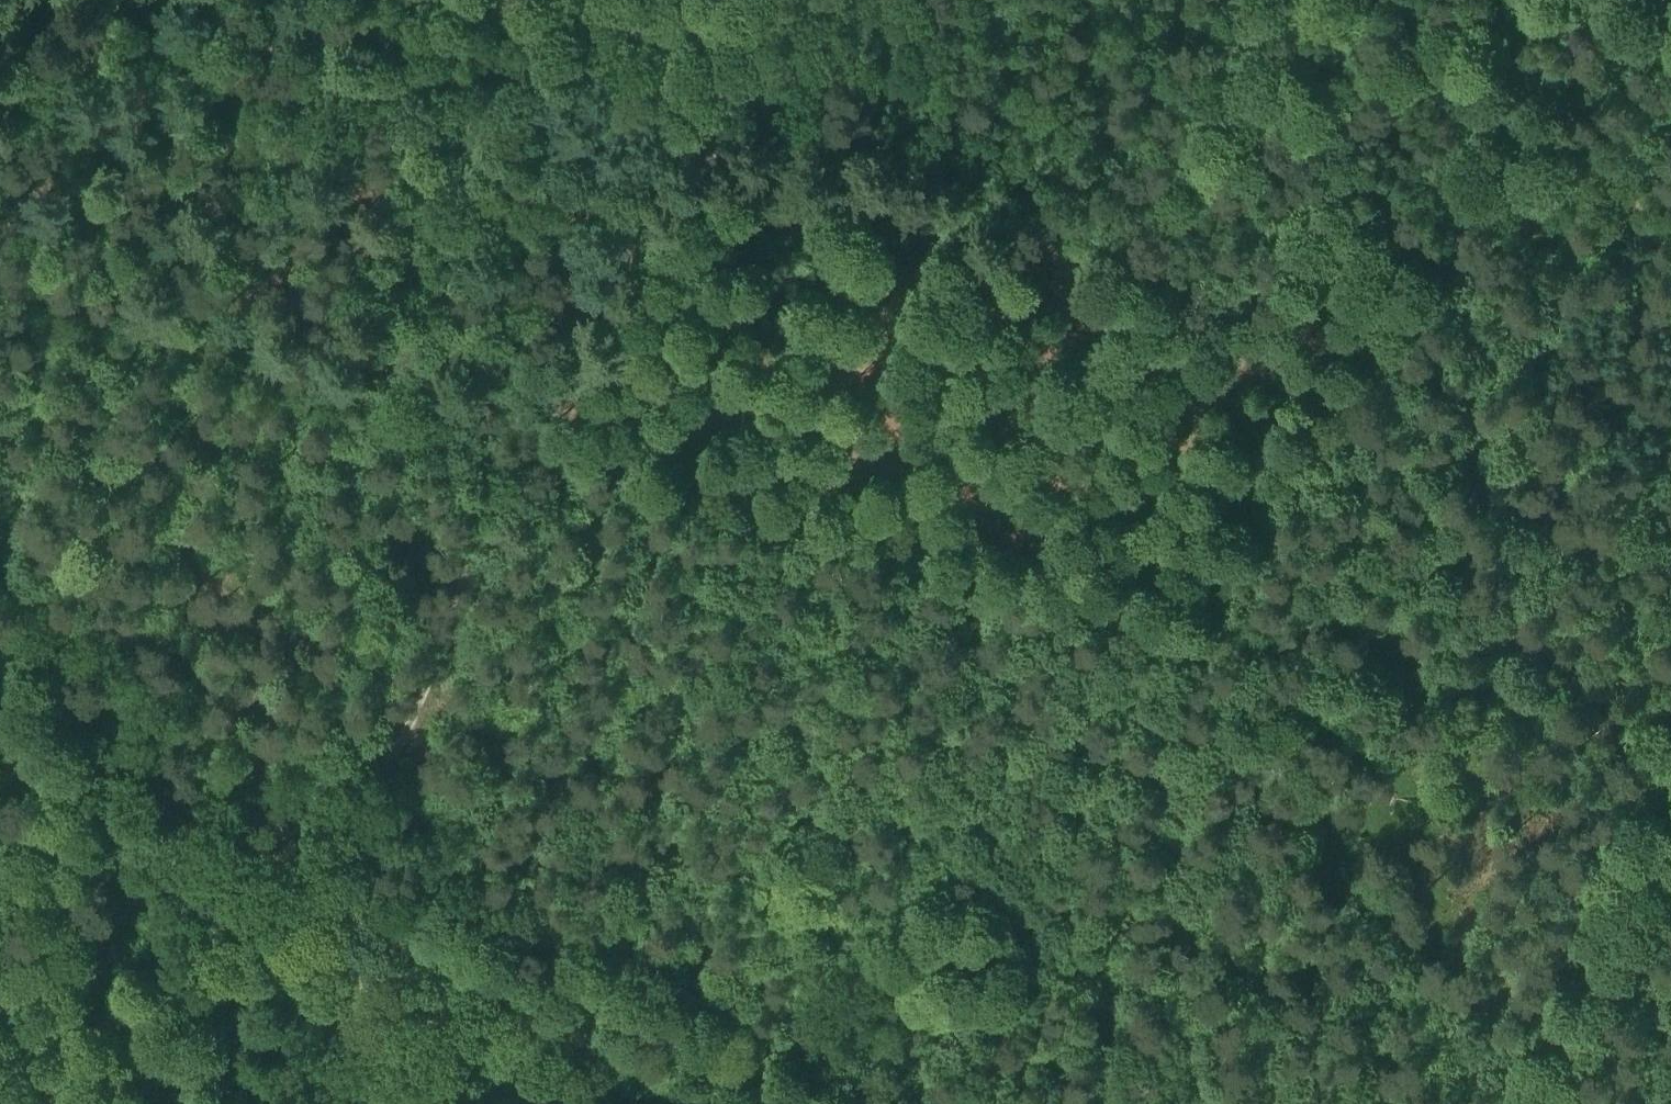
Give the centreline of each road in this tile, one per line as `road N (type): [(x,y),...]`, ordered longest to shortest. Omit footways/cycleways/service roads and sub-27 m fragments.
road 1 (track): [(338,827),(284,888),(189,974),(103,1103)]
road 2 (track): [(118,0),(0,144)]

